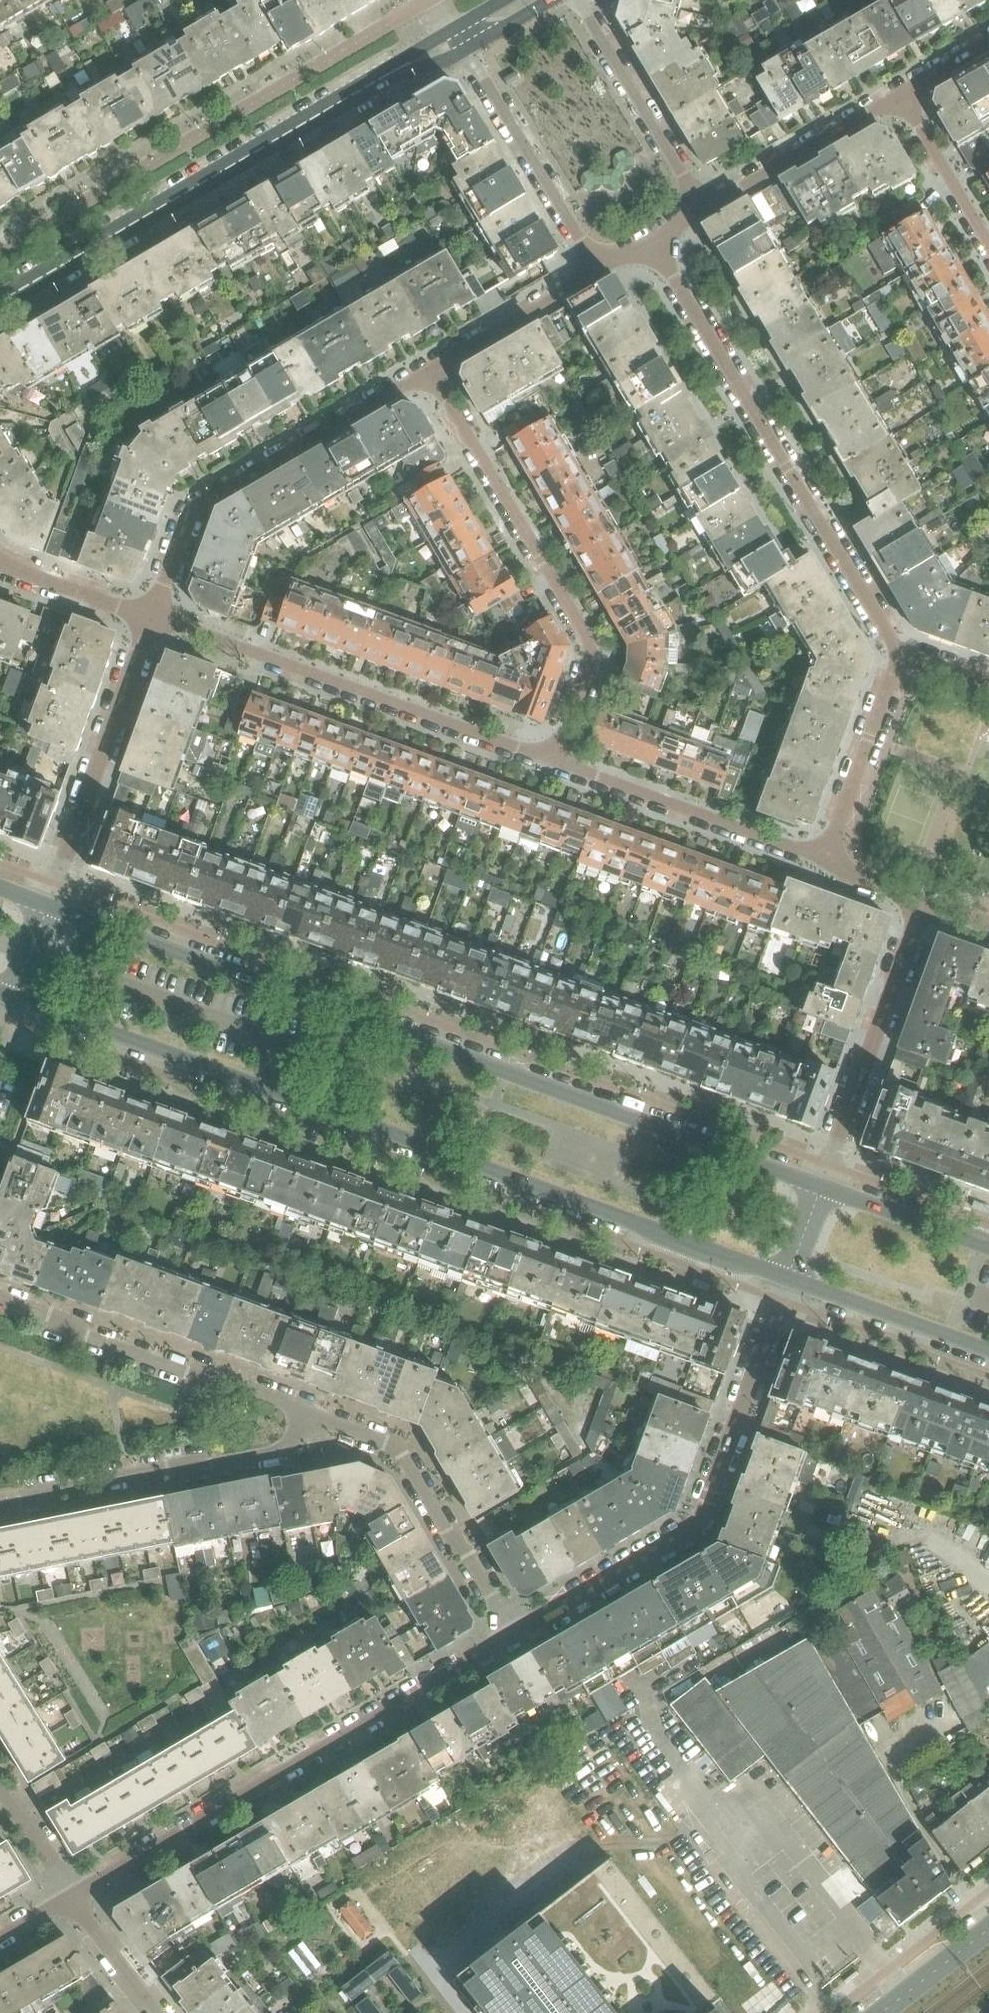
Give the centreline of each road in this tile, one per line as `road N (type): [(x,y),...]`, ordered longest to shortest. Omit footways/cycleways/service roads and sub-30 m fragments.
road 1 (tertiary): [(7,1000),(792,1281)]
road 2 (tertiary): [(825,1190),(44,905)]
road 3 (residential): [(0,306),(459,40)]
road 4 (residential): [(70,1897),(519,1635)]
road 5 (residential): [(654,233),(903,655)]
road 6 (residential): [(519,1635),(702,1522),(792,1281)]
road 7 (residential): [(430,365),(590,640),(593,674),(560,763)]
road 8 (residential): [(560,763),(154,619)]
road 9 (residential): [(430,365),(207,498),(187,524),(154,619)]
road 10 (residential): [(314,1416),(114,1347),(0,1298)]
road 11 (residential): [(0,1510),(62,1490),(282,1449),(314,1416)]
road 12 (residential): [(519,1635),(400,1449),(314,1416)]
road 13 (residential): [(825,1190),(934,897)]
road 14 (residential): [(44,905),(154,619)]
road 15 (residential): [(824,857),(560,763)]
road 16 (residential): [(459,40),(597,266)]
road 17 (residential): [(705,203),(580,0)]
road 18 (residential): [(899,91),(705,203)]
road 19 (residential): [(903,655),(824,857)]
road 20 (tertiary): [(792,1281),(988,1350)]
road 21 (residential): [(597,266),(430,365)]
road 22 (residential): [(899,91),(988,246)]
road 23 (tertiary): [(988,1248),(825,1190)]
road 24 (residential): [(154,619),(0,559)]
road 25 (residential): [(70,1897),(160,2012)]
road 26 (residential): [(70,1897),(0,1786)]
road 27 (secondary): [(988,1935),(888,2012)]

